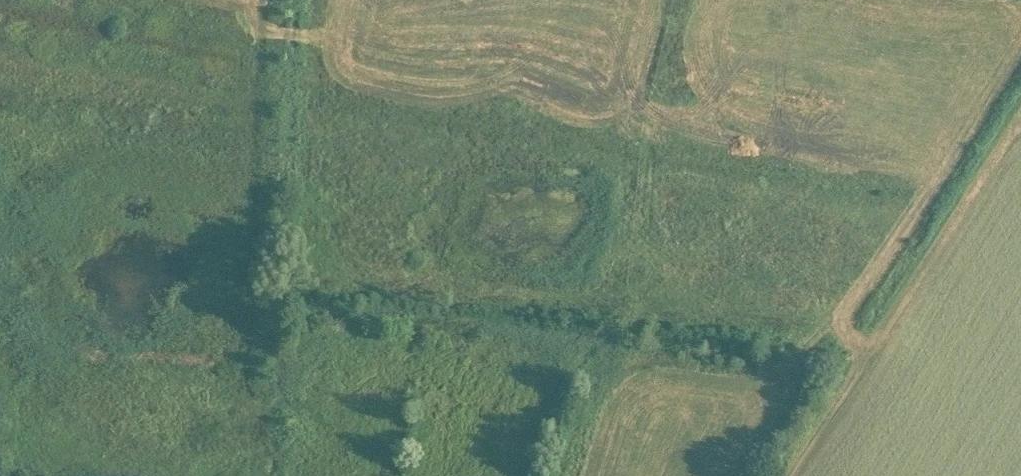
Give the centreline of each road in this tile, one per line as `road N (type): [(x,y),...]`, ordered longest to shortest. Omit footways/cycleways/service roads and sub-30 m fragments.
road 1 (track): [(787,475),(857,367),(859,296),(1020,51)]

